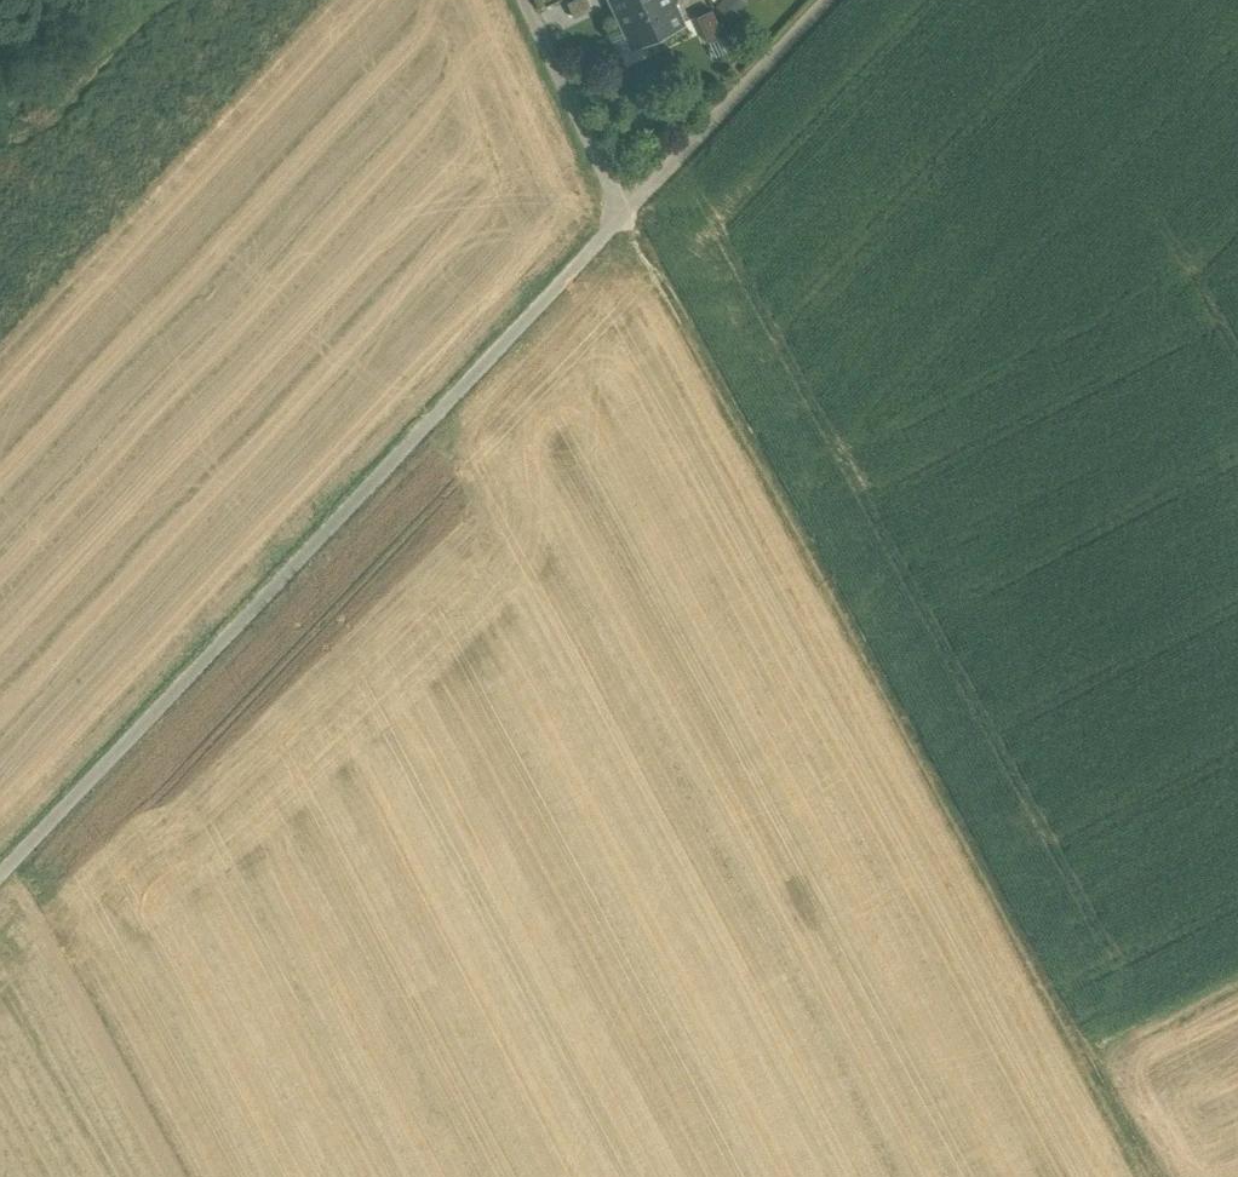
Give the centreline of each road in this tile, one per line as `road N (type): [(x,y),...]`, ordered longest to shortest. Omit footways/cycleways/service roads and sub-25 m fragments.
road 1 (track): [(1146,1176),(625,219),(524,0)]
road 2 (track): [(831,0),(0,857)]

